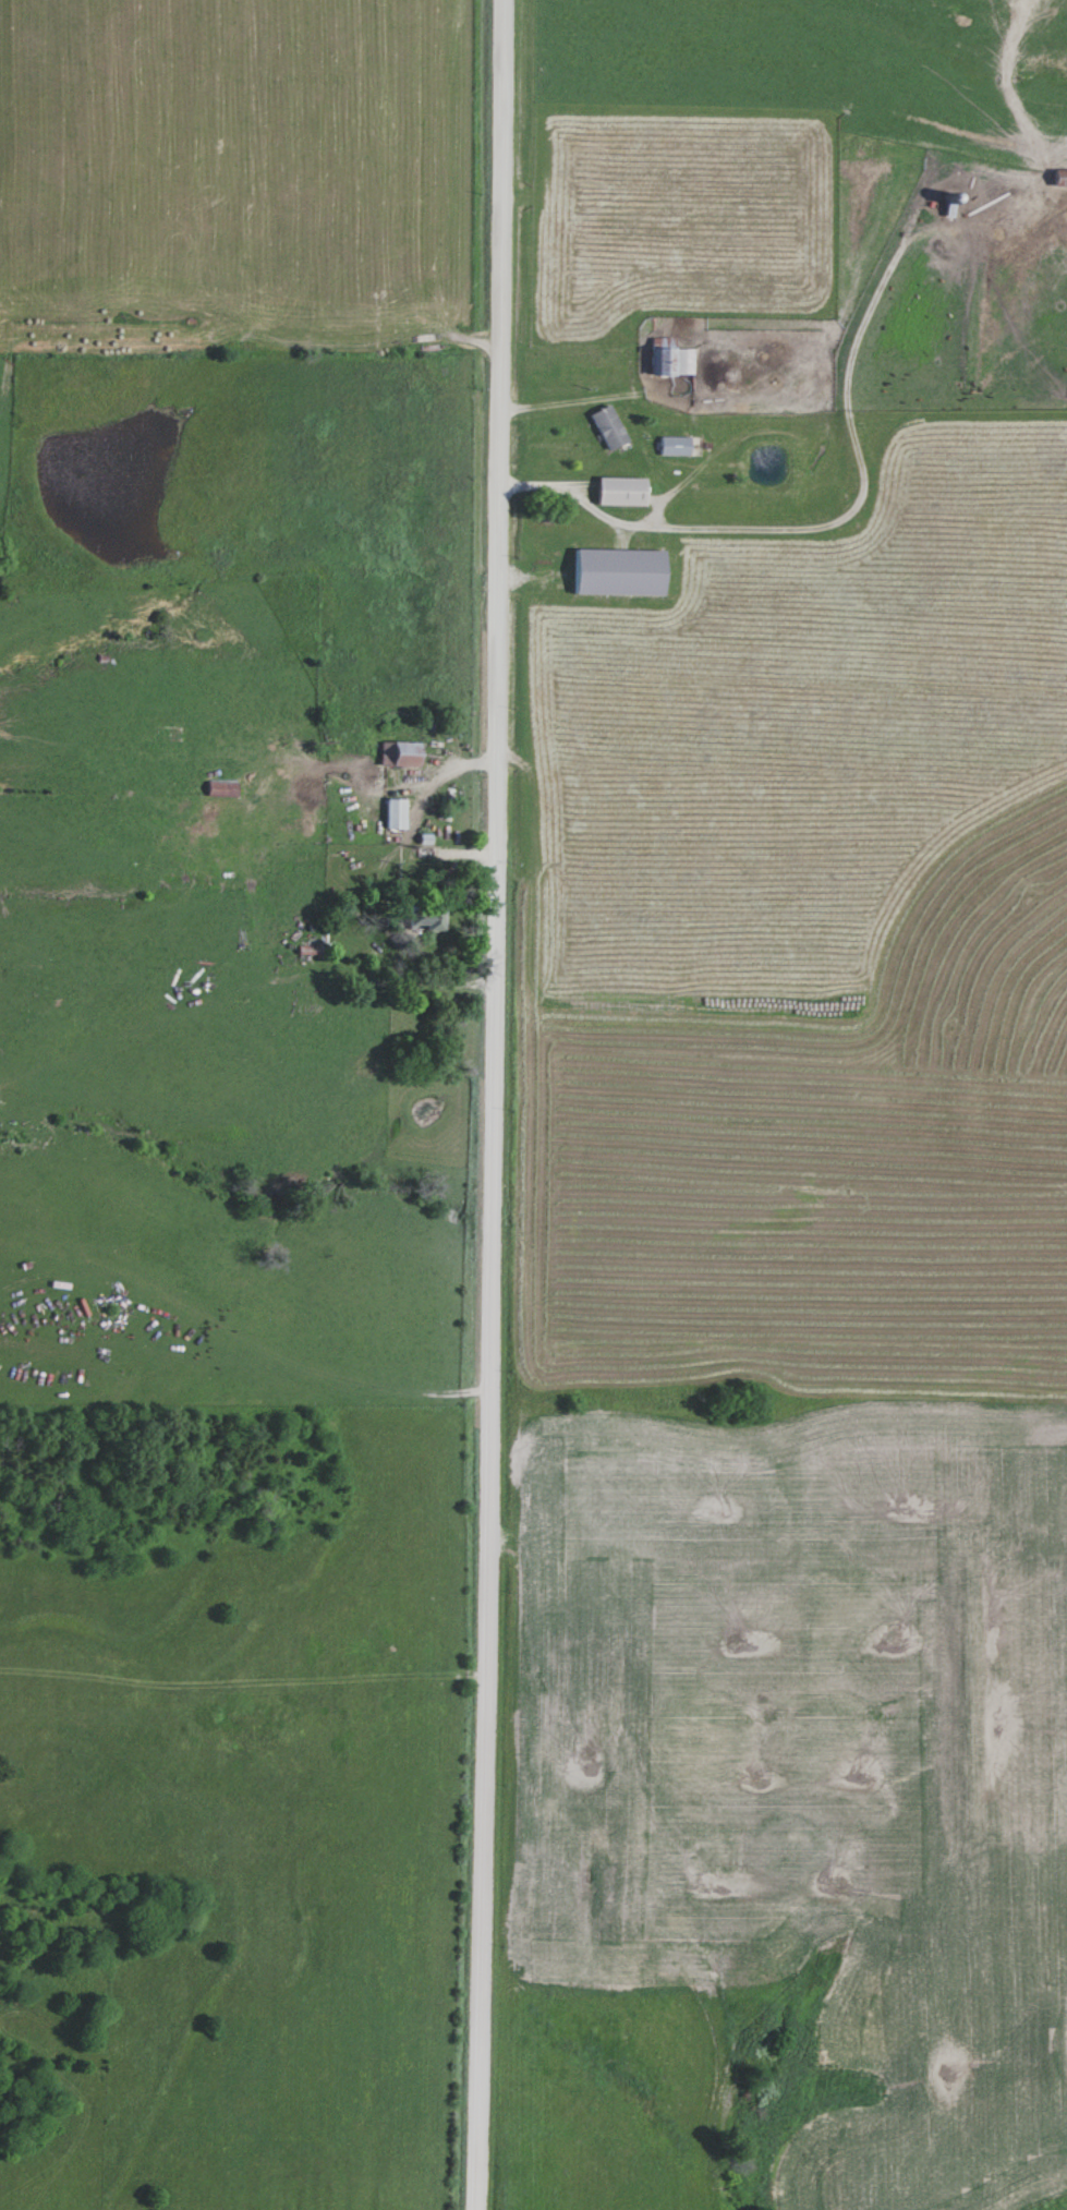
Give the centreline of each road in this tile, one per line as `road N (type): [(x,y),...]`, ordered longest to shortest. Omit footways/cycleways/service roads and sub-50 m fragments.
road 1 (tertiary): [(473,2209),(500,0)]

